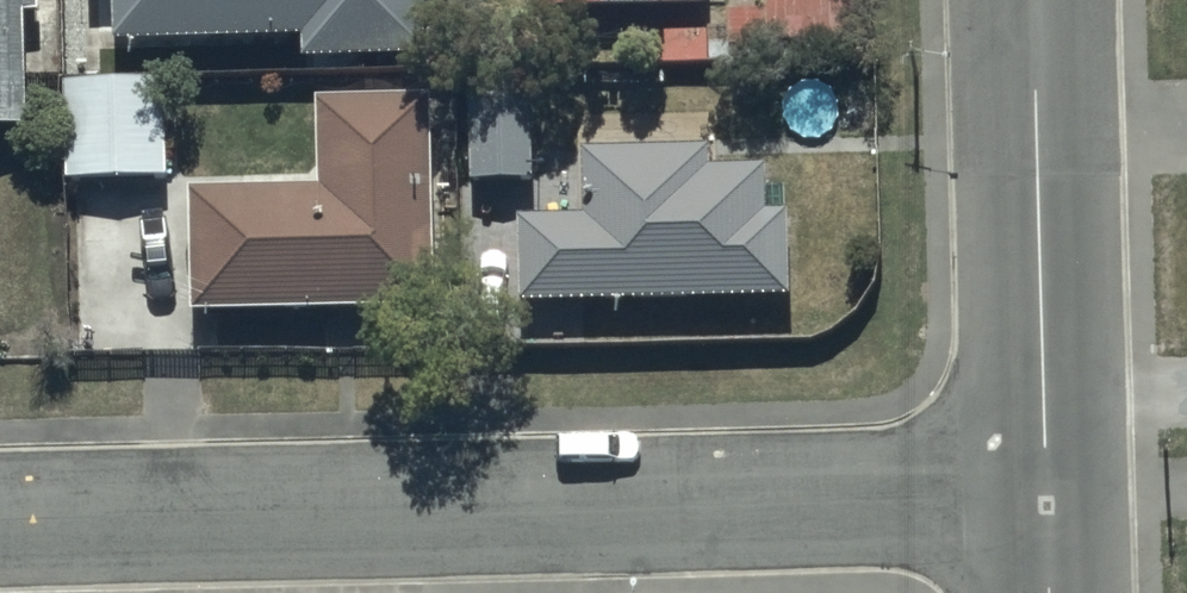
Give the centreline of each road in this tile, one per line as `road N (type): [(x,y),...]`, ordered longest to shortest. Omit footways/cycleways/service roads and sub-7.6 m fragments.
road 1 (residential): [(0,520),(1048,493)]
road 2 (tertiary): [(1048,493),(1034,0)]

